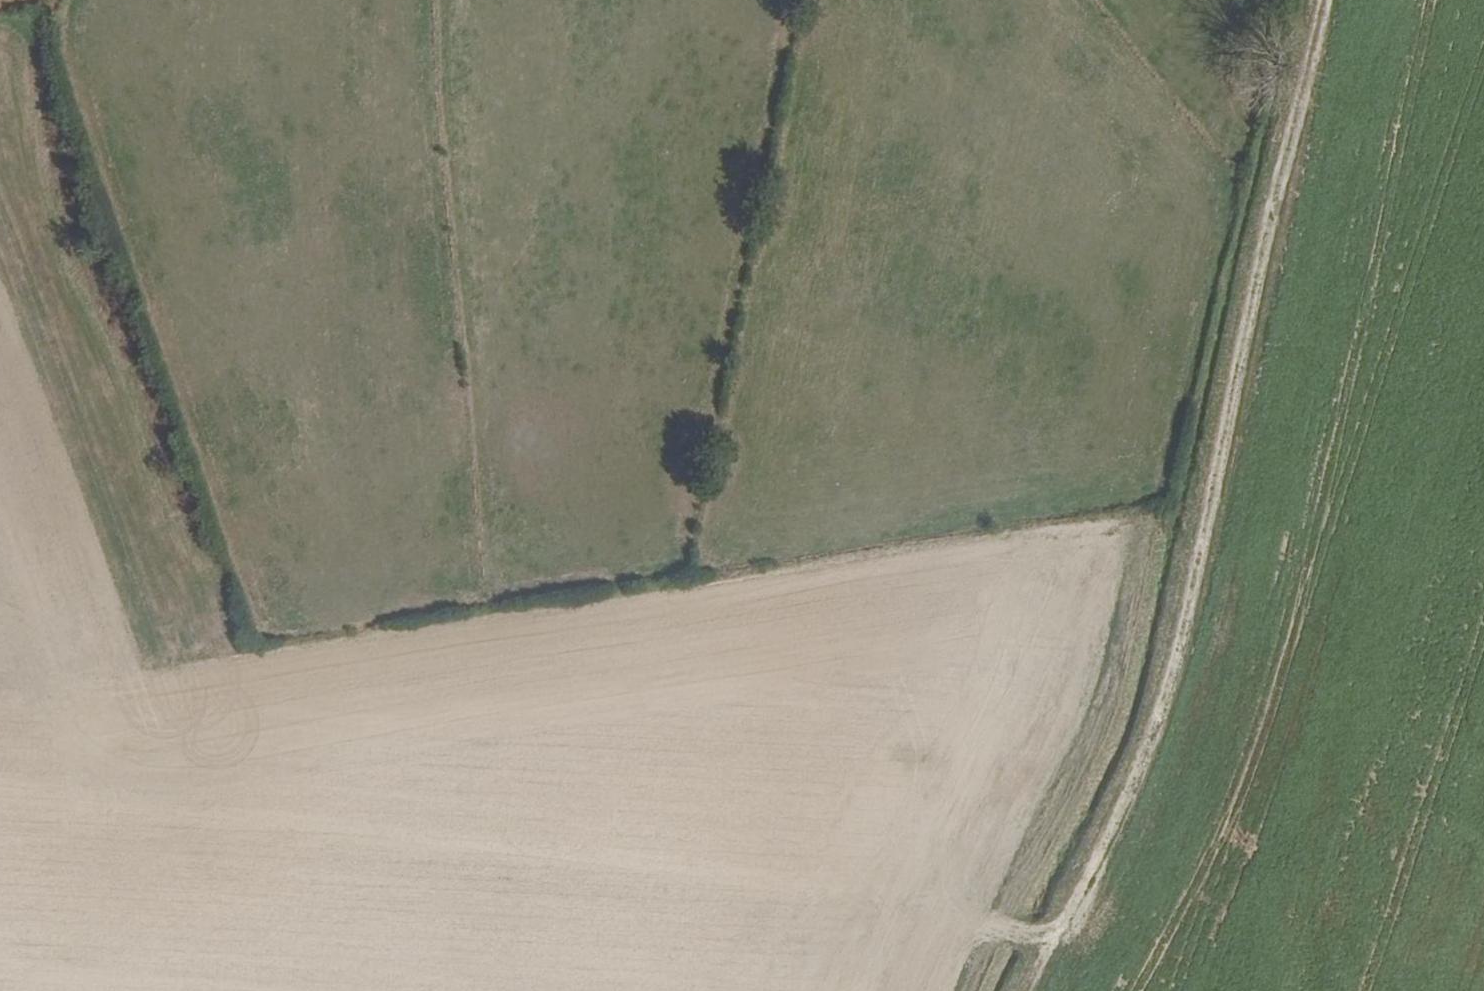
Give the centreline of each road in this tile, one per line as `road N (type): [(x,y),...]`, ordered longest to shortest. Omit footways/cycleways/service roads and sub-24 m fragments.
road 1 (track): [(1038,990),(1162,693),(1310,0)]

